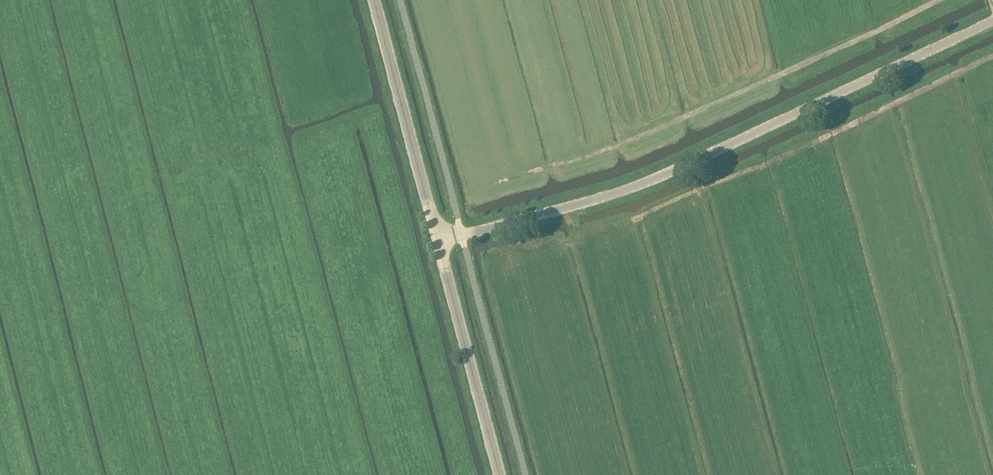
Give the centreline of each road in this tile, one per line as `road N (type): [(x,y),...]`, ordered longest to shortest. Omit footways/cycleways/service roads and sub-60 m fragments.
road 1 (unclassified): [(437,241),(637,188),(992,24)]
road 2 (track): [(496,182),(613,149),(938,0)]
road 3 (track): [(992,58),(637,216)]
road 4 (tertiary): [(437,241),(373,0)]
road 5 (tertiary): [(499,474),(437,241)]

